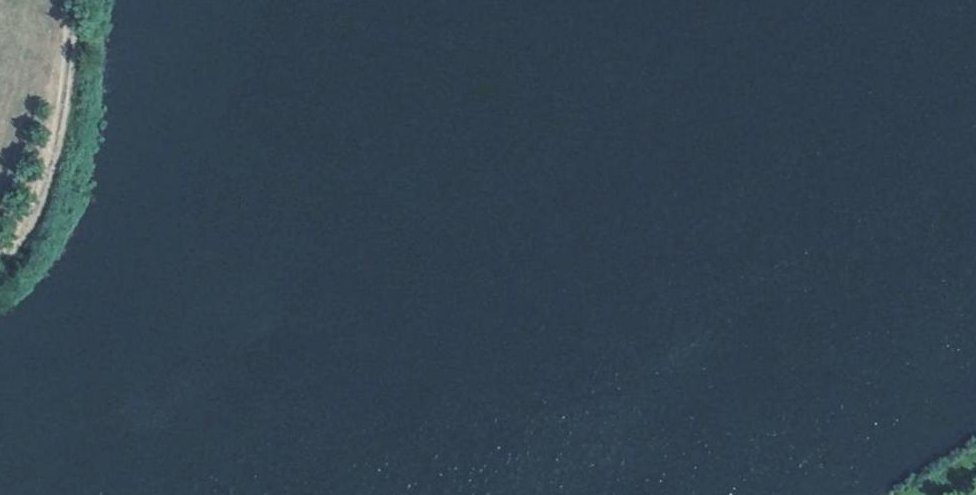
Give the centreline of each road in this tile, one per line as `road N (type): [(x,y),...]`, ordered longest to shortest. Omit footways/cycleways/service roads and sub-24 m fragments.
road 1 (track): [(73,0),(53,157),(0,263)]

